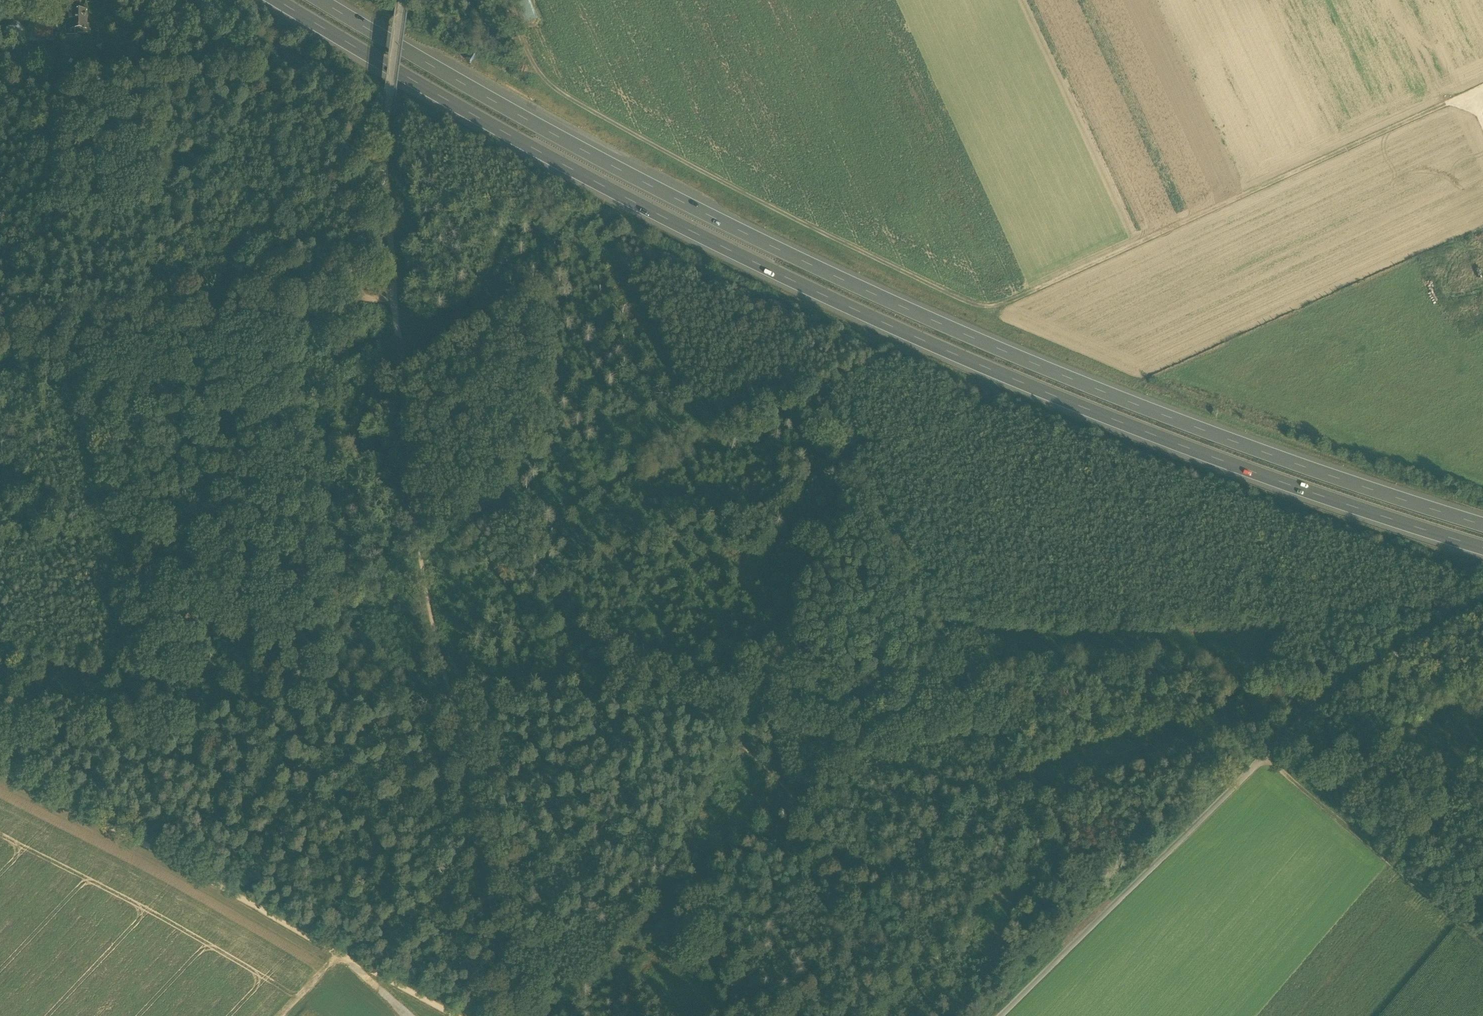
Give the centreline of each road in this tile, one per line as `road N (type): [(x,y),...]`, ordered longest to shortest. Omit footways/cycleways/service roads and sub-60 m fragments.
road 1 (motorway): [(280,0),(718,245),(990,370),(1265,479),(1482,550)]
road 2 (motorway): [(1482,527),(1272,458),(841,280),(633,177),(326,0)]
road 3 (track): [(1471,93),(989,311),(680,160),(543,81),(505,0)]
road 4 (track): [(940,1015),(784,787),(737,738),(665,703),(453,702)]
road 5 (track): [(1000,1015),(1330,693),(1482,606)]
road 6 (track): [(0,772),(457,1015)]
road 7 (track): [(453,702),(0,728)]
road 8 (track): [(392,294),(404,465),(453,702)]
road 9 (track): [(328,79),(173,70),(0,92)]
road 10 (track): [(453,702),(513,1015)]
road 11 (track): [(425,565),(708,445)]
road 12 (track): [(404,0),(390,96),(392,294)]
road 13 (track): [(1265,757),(1482,944)]
road 14 (track): [(328,79),(361,97),(365,227),(354,281),(361,295),(392,294)]
road 15 (track): [(194,0),(328,79)]

